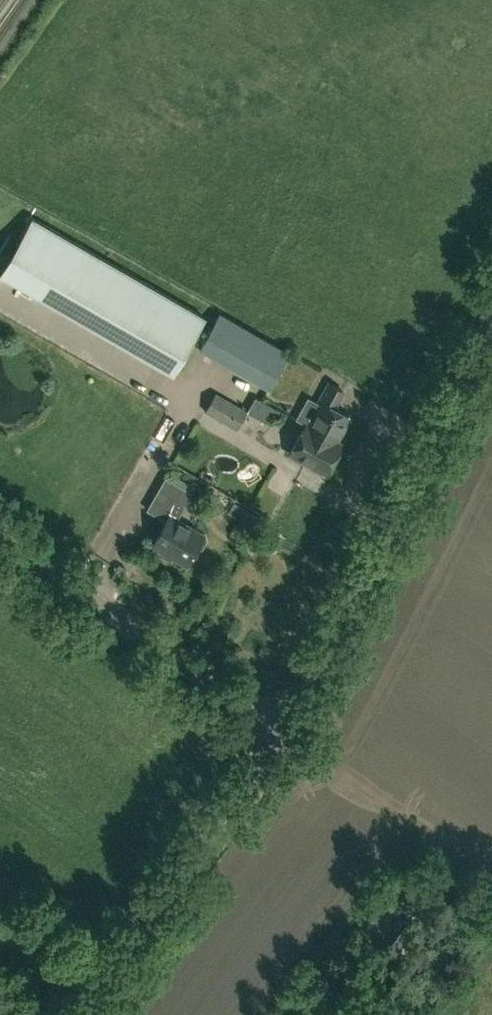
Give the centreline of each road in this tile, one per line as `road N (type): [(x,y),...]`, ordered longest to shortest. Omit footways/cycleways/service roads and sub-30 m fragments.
road 1 (unclassified): [(278,732),(491,316)]
road 2 (unclassified): [(74,1014),(278,732)]
road 3 (unclassified): [(278,732),(0,527)]

